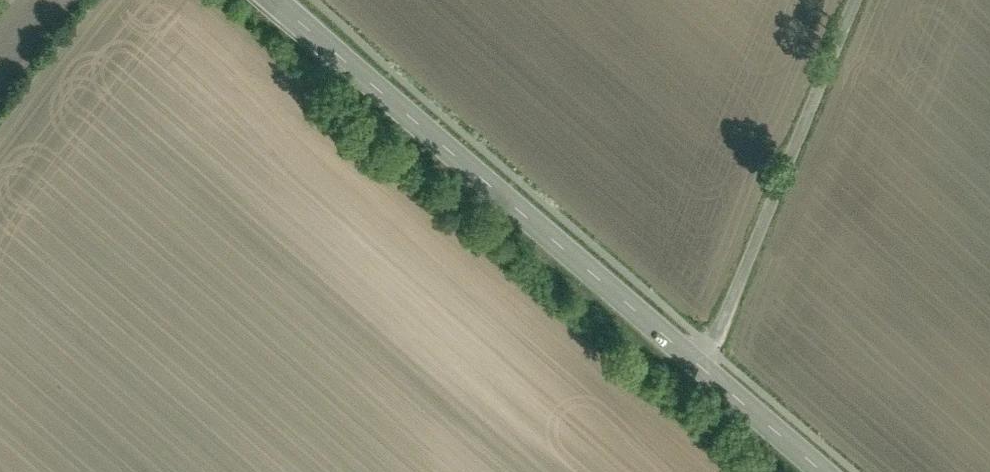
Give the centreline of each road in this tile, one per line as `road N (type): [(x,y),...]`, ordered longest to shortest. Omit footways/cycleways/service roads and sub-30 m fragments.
road 1 (secondary): [(294,0),(711,359)]
road 2 (unclassified): [(711,359),(861,0)]
road 3 (secondary): [(711,359),(841,471)]

